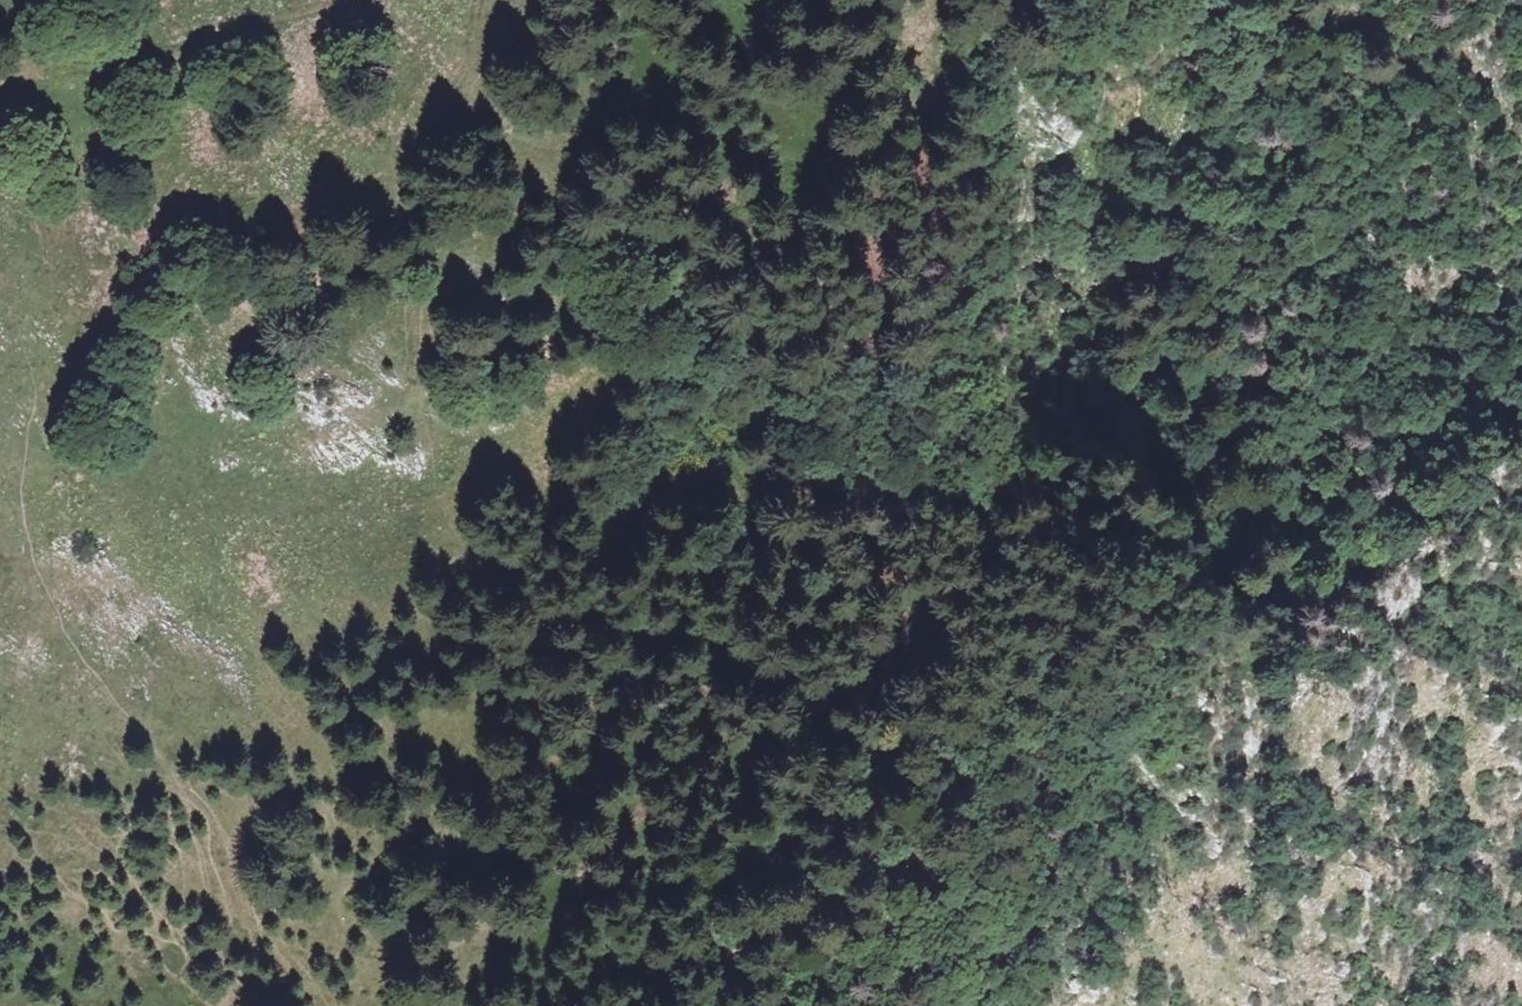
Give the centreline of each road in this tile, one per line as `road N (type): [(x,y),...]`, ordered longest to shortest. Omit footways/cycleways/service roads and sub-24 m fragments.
road 1 (track): [(0,85),(135,56),(203,29),(355,0)]

